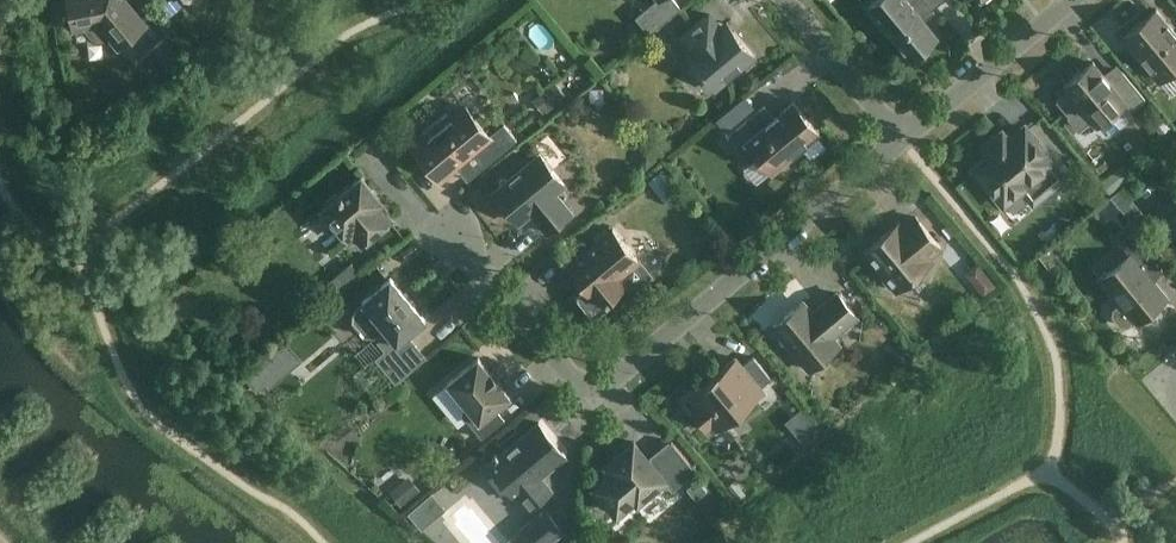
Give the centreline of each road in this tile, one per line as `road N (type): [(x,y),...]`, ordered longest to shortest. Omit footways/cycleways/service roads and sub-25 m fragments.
road 1 (residential): [(459,221),(589,382),(609,383),(907,127)]
road 2 (residential): [(907,127),(1066,0)]
road 3 (residential): [(907,127),(803,0)]

